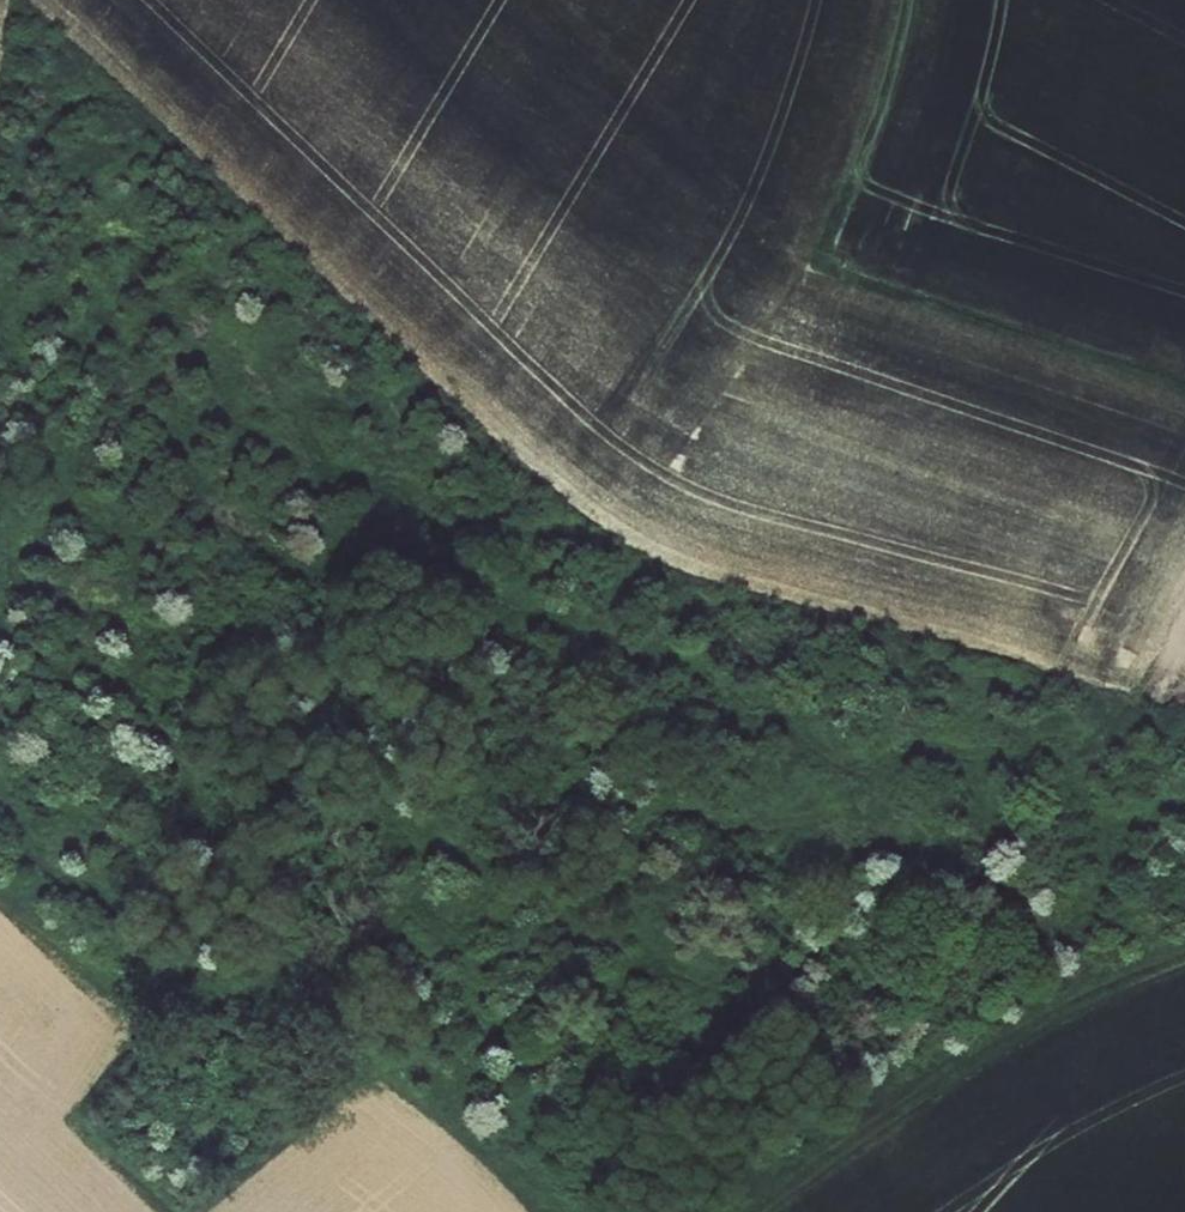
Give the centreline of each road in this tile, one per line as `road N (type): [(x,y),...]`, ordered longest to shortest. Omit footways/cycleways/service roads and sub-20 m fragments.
road 1 (track): [(892,0),(869,113),(796,269),(1184,384)]
road 2 (track): [(1184,959),(980,1052),(752,1211)]

